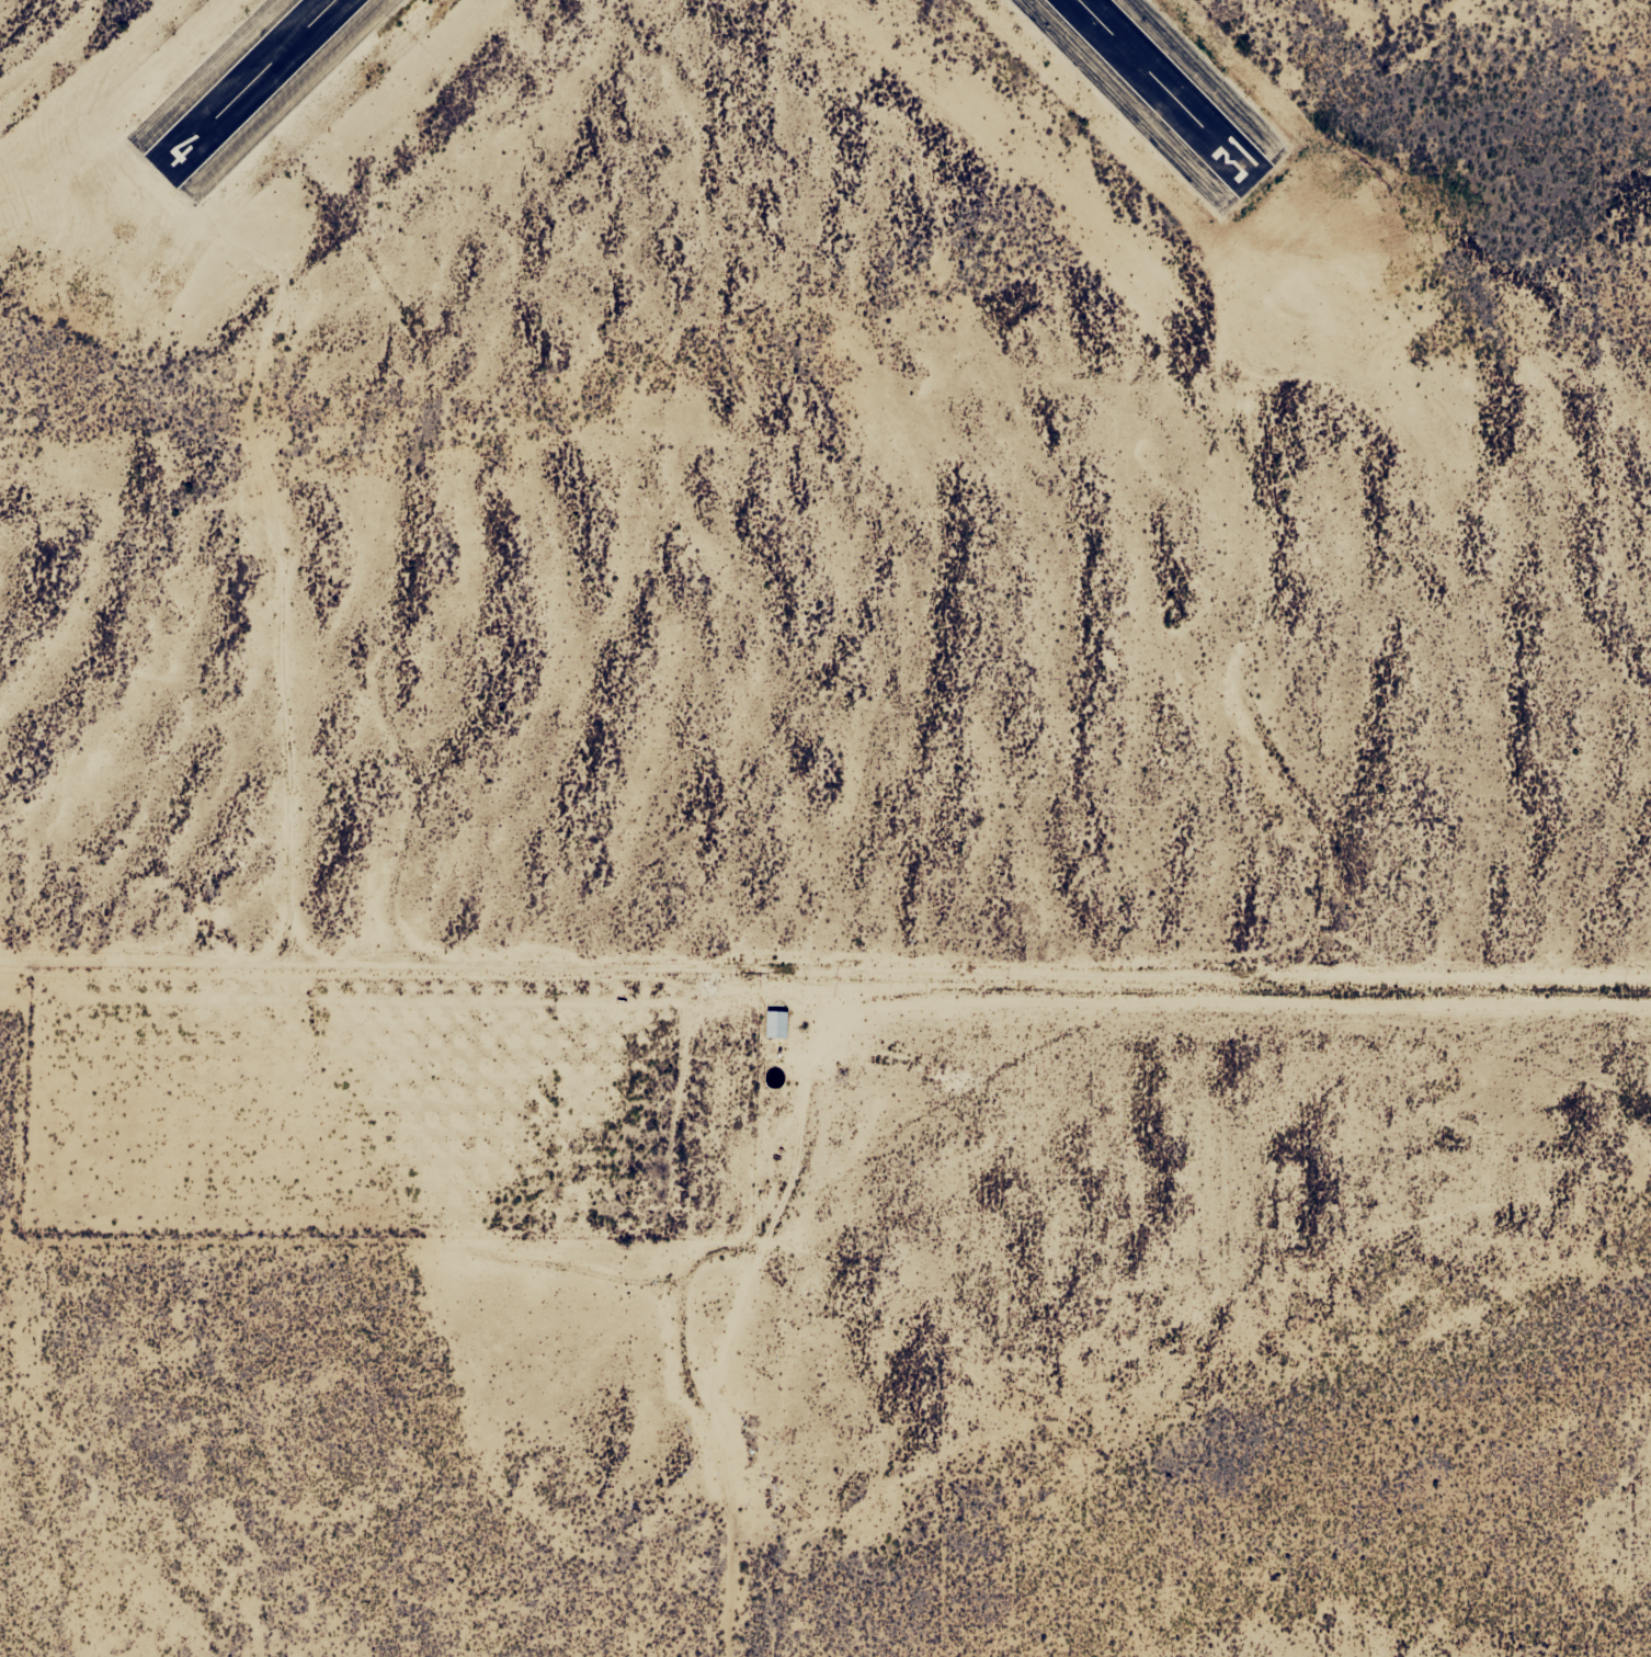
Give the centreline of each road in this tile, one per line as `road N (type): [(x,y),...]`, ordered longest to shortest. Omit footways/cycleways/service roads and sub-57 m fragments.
road 1 (track): [(1650,1020),(0,1012)]

